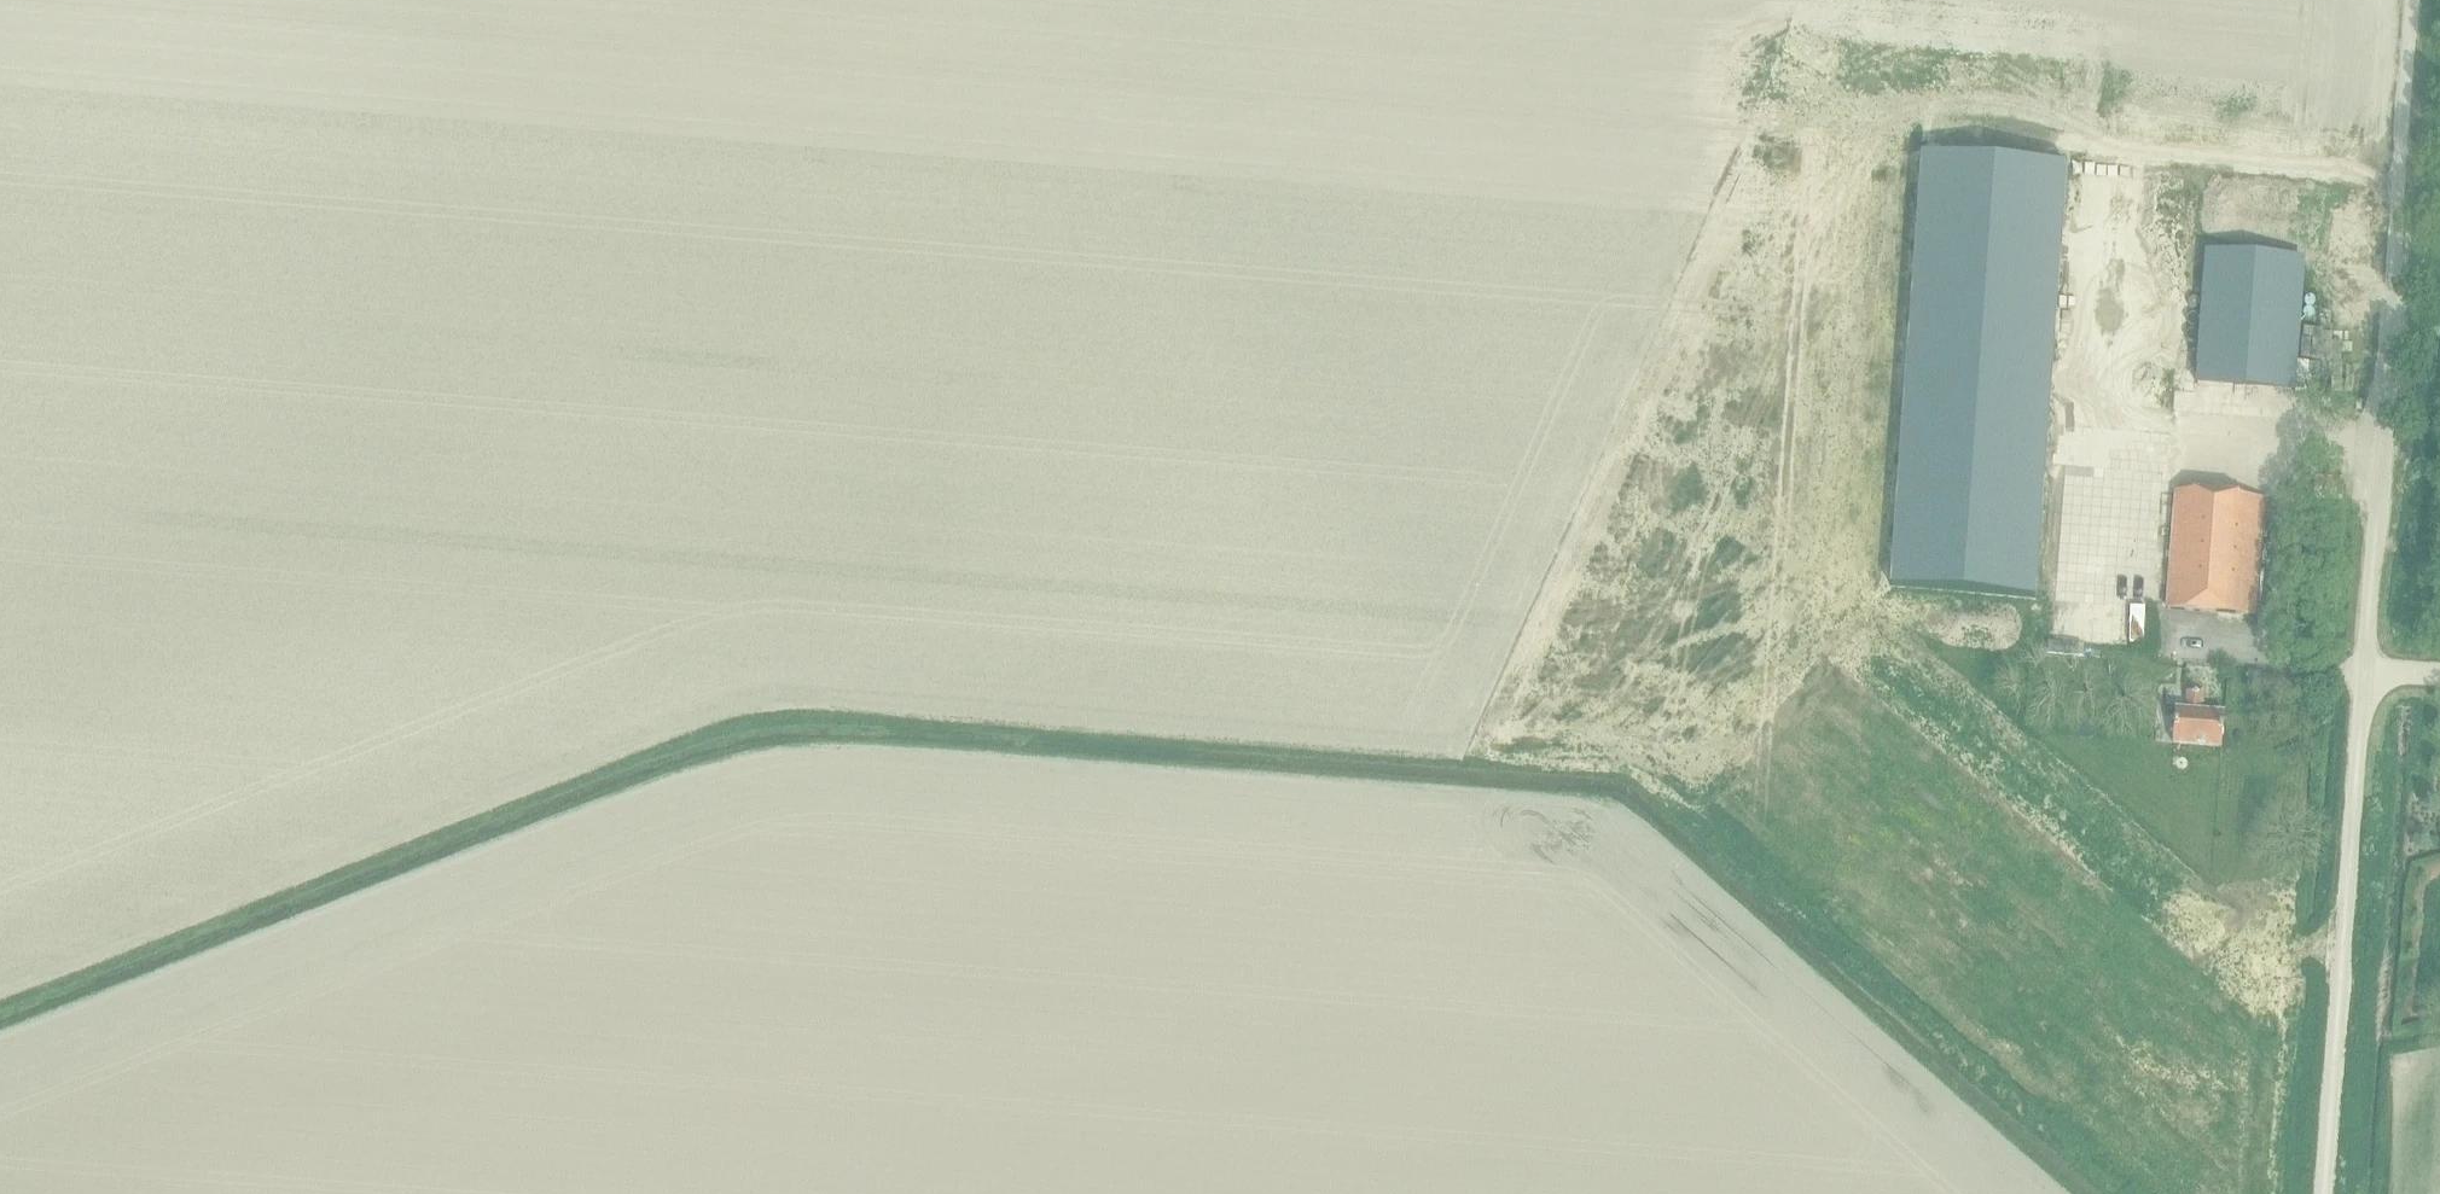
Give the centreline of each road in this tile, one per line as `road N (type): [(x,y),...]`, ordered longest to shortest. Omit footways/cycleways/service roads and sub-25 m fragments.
road 1 (unclassified): [(2326,1193),(2411,0)]

